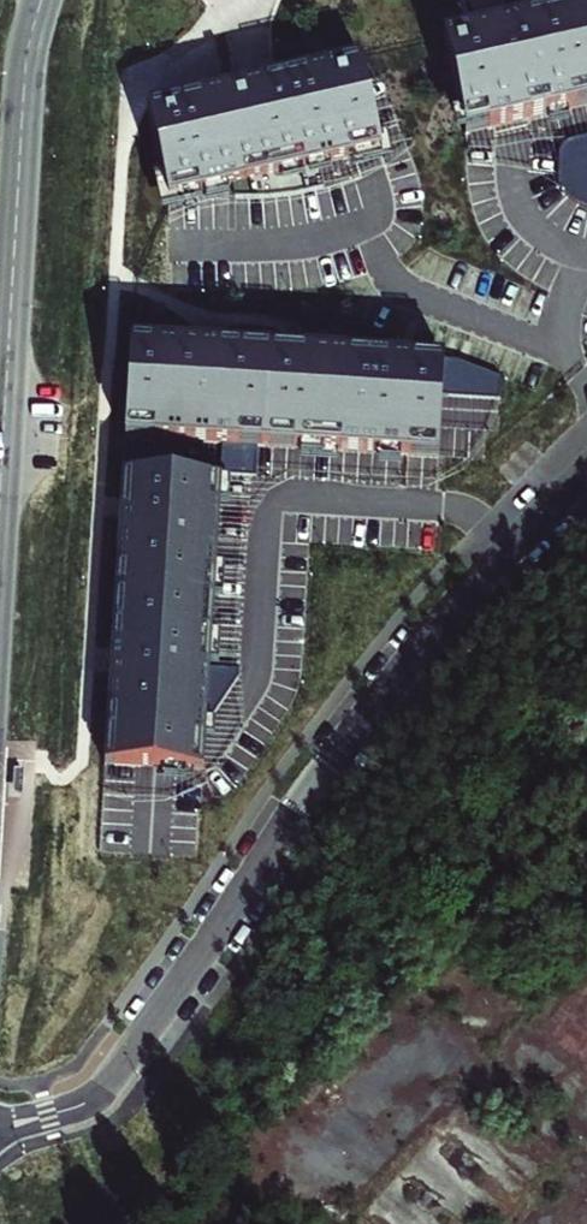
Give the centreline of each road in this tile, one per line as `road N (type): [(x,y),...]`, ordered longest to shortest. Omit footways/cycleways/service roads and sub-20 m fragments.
road 1 (residential): [(586,478),(460,607),(313,783),(113,1081),(84,1103),(0,1125)]
road 2 (tertiary): [(41,0),(24,96),(0,493)]

